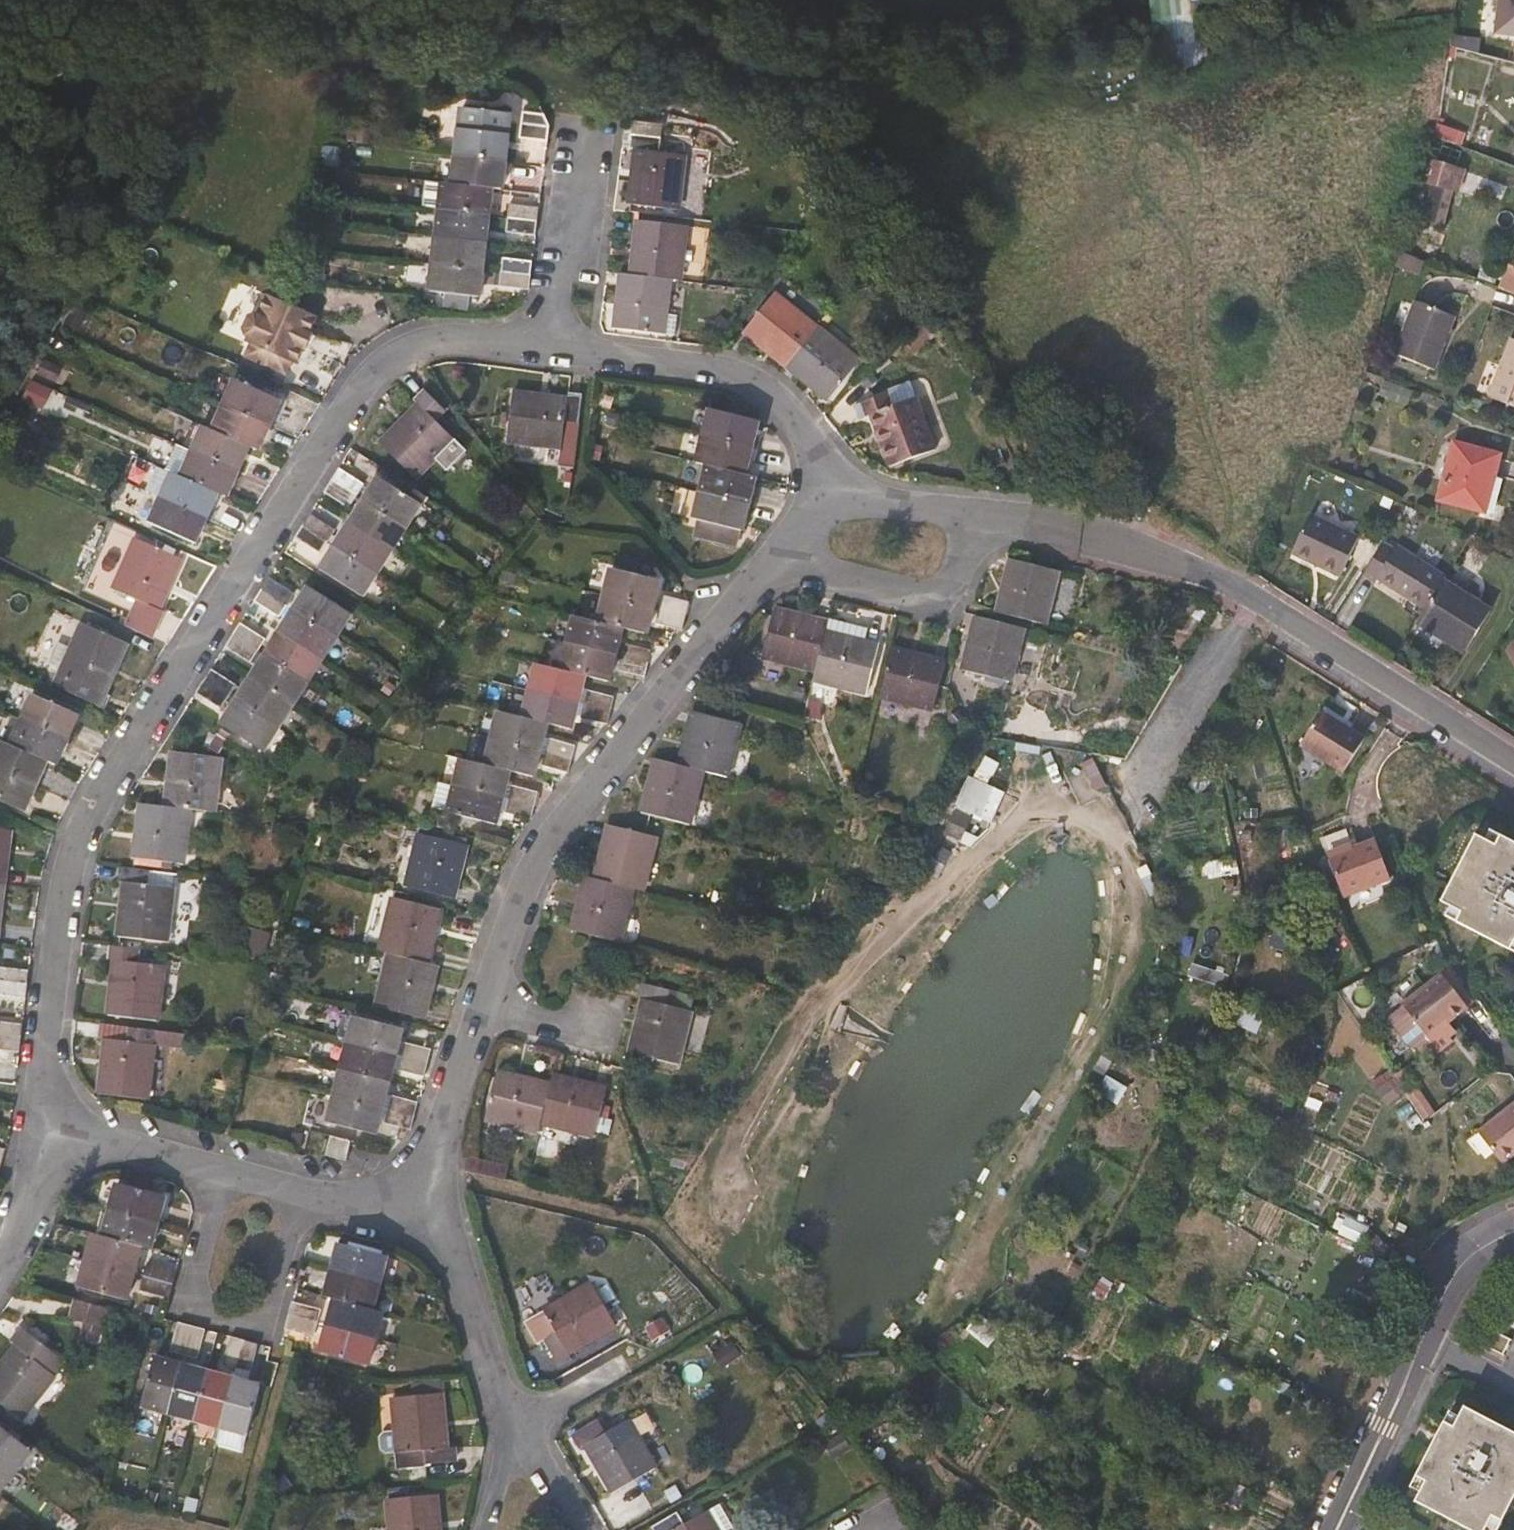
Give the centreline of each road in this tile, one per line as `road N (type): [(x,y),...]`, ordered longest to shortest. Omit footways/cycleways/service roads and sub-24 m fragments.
road 1 (residential): [(40,1120),(68,862),(90,812),(368,378),(404,352),(448,342),(749,377),(796,420),(831,494)]
road 2 (residential): [(782,558),(550,837),(480,1005)]
road 3 (residential): [(219,1170),(187,1310),(264,1329),(300,1193)]
road 4 (residential): [(1513,760),(1259,601)]
road 5 (unclassified): [(1259,601),(1113,826)]
road 6 (residential): [(983,512),(959,572),(929,598),(782,558)]
road 7 (residential): [(430,1218),(513,1424)]
road 8 (residential): [(480,1005),(434,1170),(430,1218)]
road 9 (residential): [(1337,1529),(1425,1345)]
road 10 (residential): [(40,1120),(219,1170)]
road 11 (residential): [(0,1274),(30,1201),(40,1120)]
road 12 (residential): [(1259,601),(1114,538)]
road 13 (residential): [(831,494),(983,512)]
road 14 (residential): [(1425,1345),(1477,1249),(1513,1231)]
road 15 (residential): [(480,1005),(591,1034),(597,1008)]
road 16 (residential): [(983,512),(1114,538)]
road 17 (residential): [(300,1193),(430,1218)]
road 18 (residential): [(513,1424),(577,1529)]

